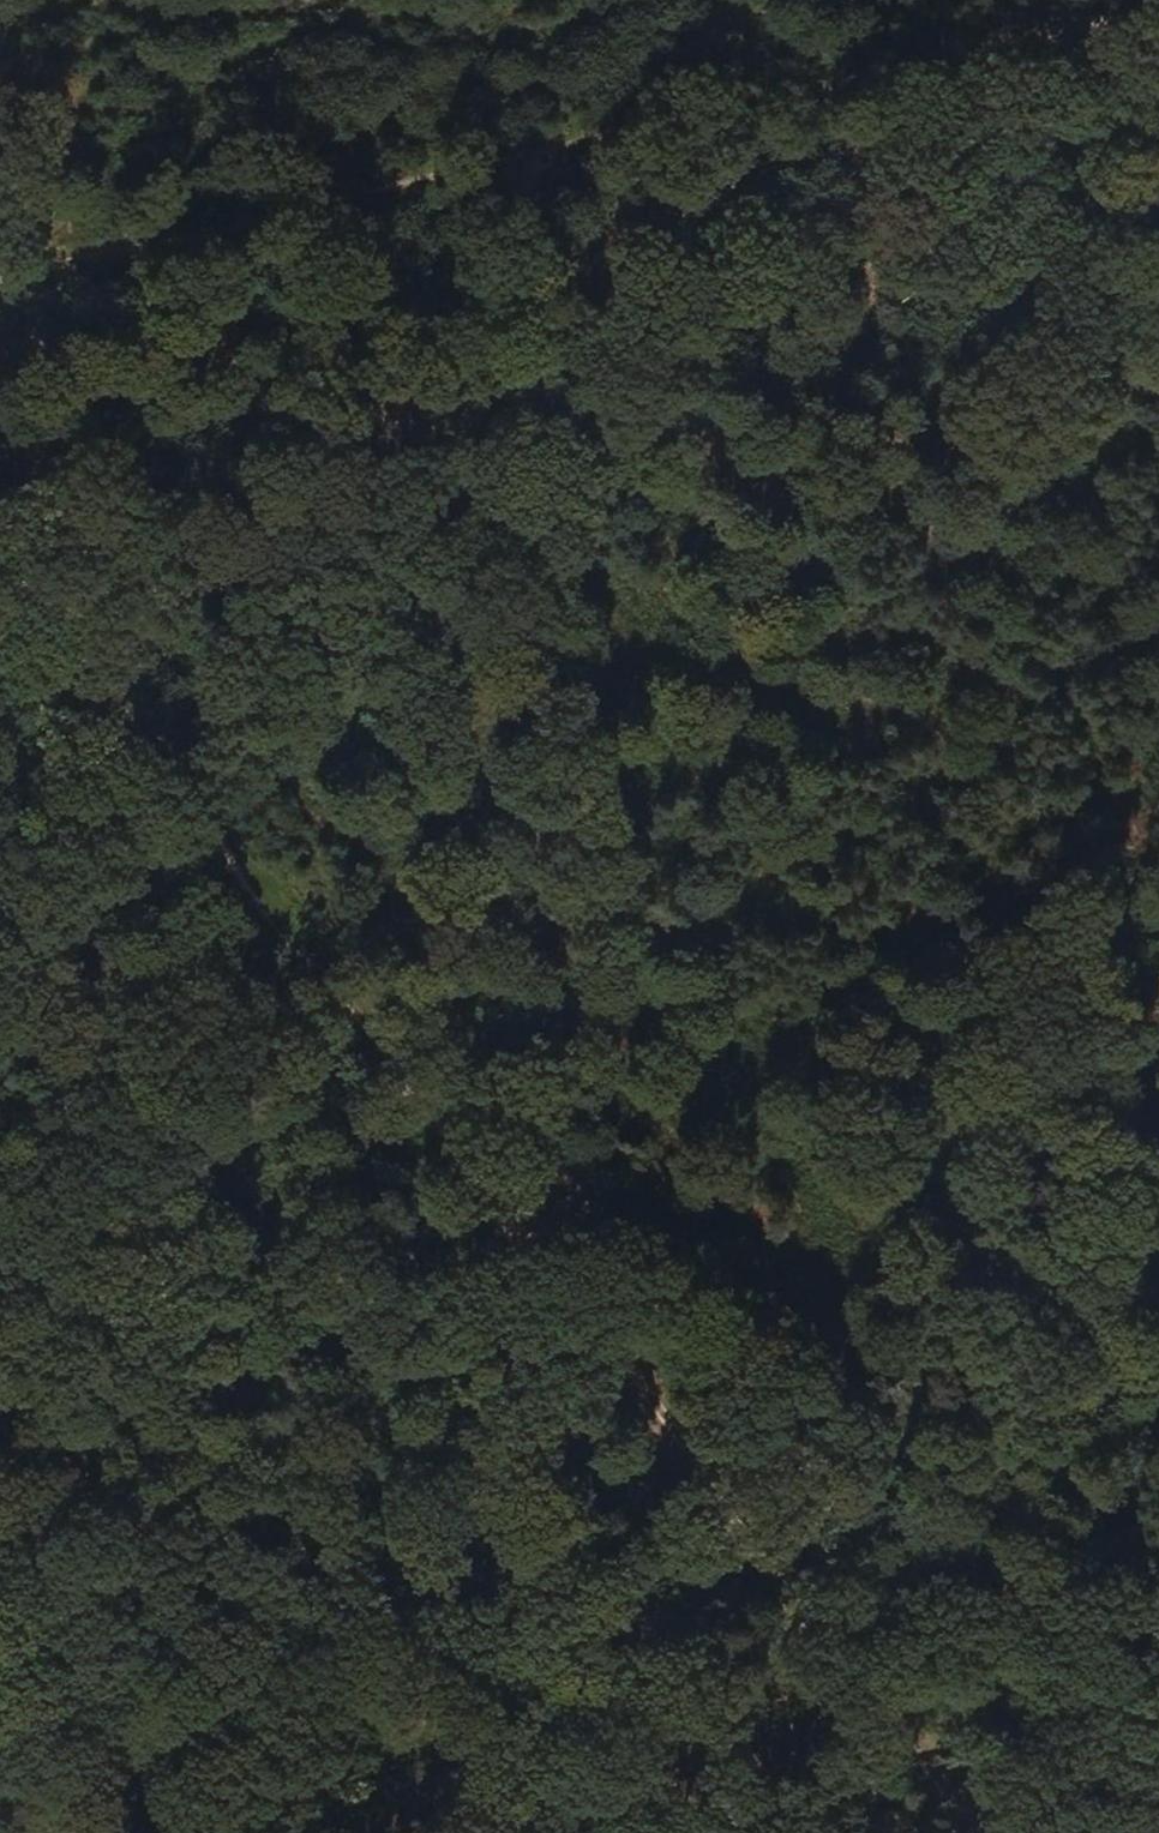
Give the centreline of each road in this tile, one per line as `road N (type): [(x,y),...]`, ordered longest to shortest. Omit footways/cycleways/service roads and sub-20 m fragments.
road 1 (track): [(889,1747),(390,1051),(0,542)]
road 2 (track): [(0,282),(1158,2)]

